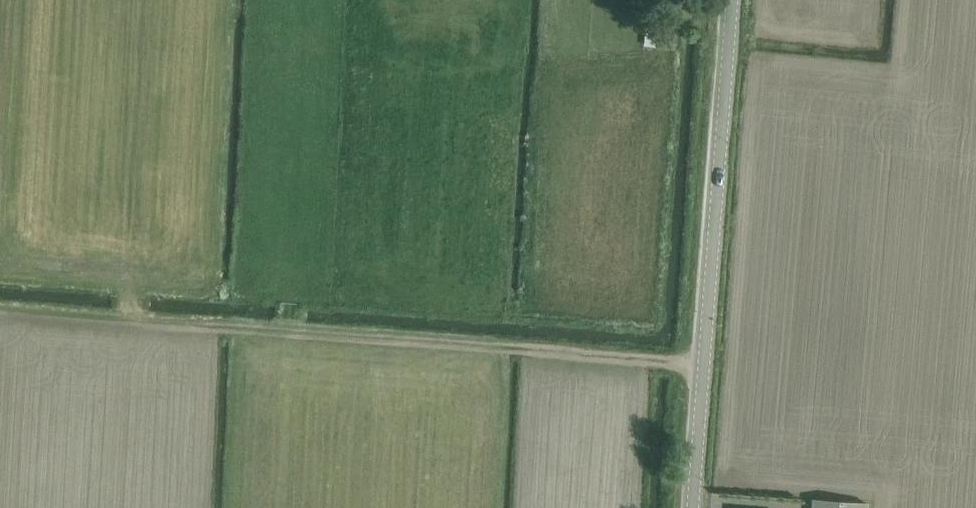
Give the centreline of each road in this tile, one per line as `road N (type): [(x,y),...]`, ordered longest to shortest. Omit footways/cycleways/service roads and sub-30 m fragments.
road 1 (unclassified): [(693,507),(732,0)]

